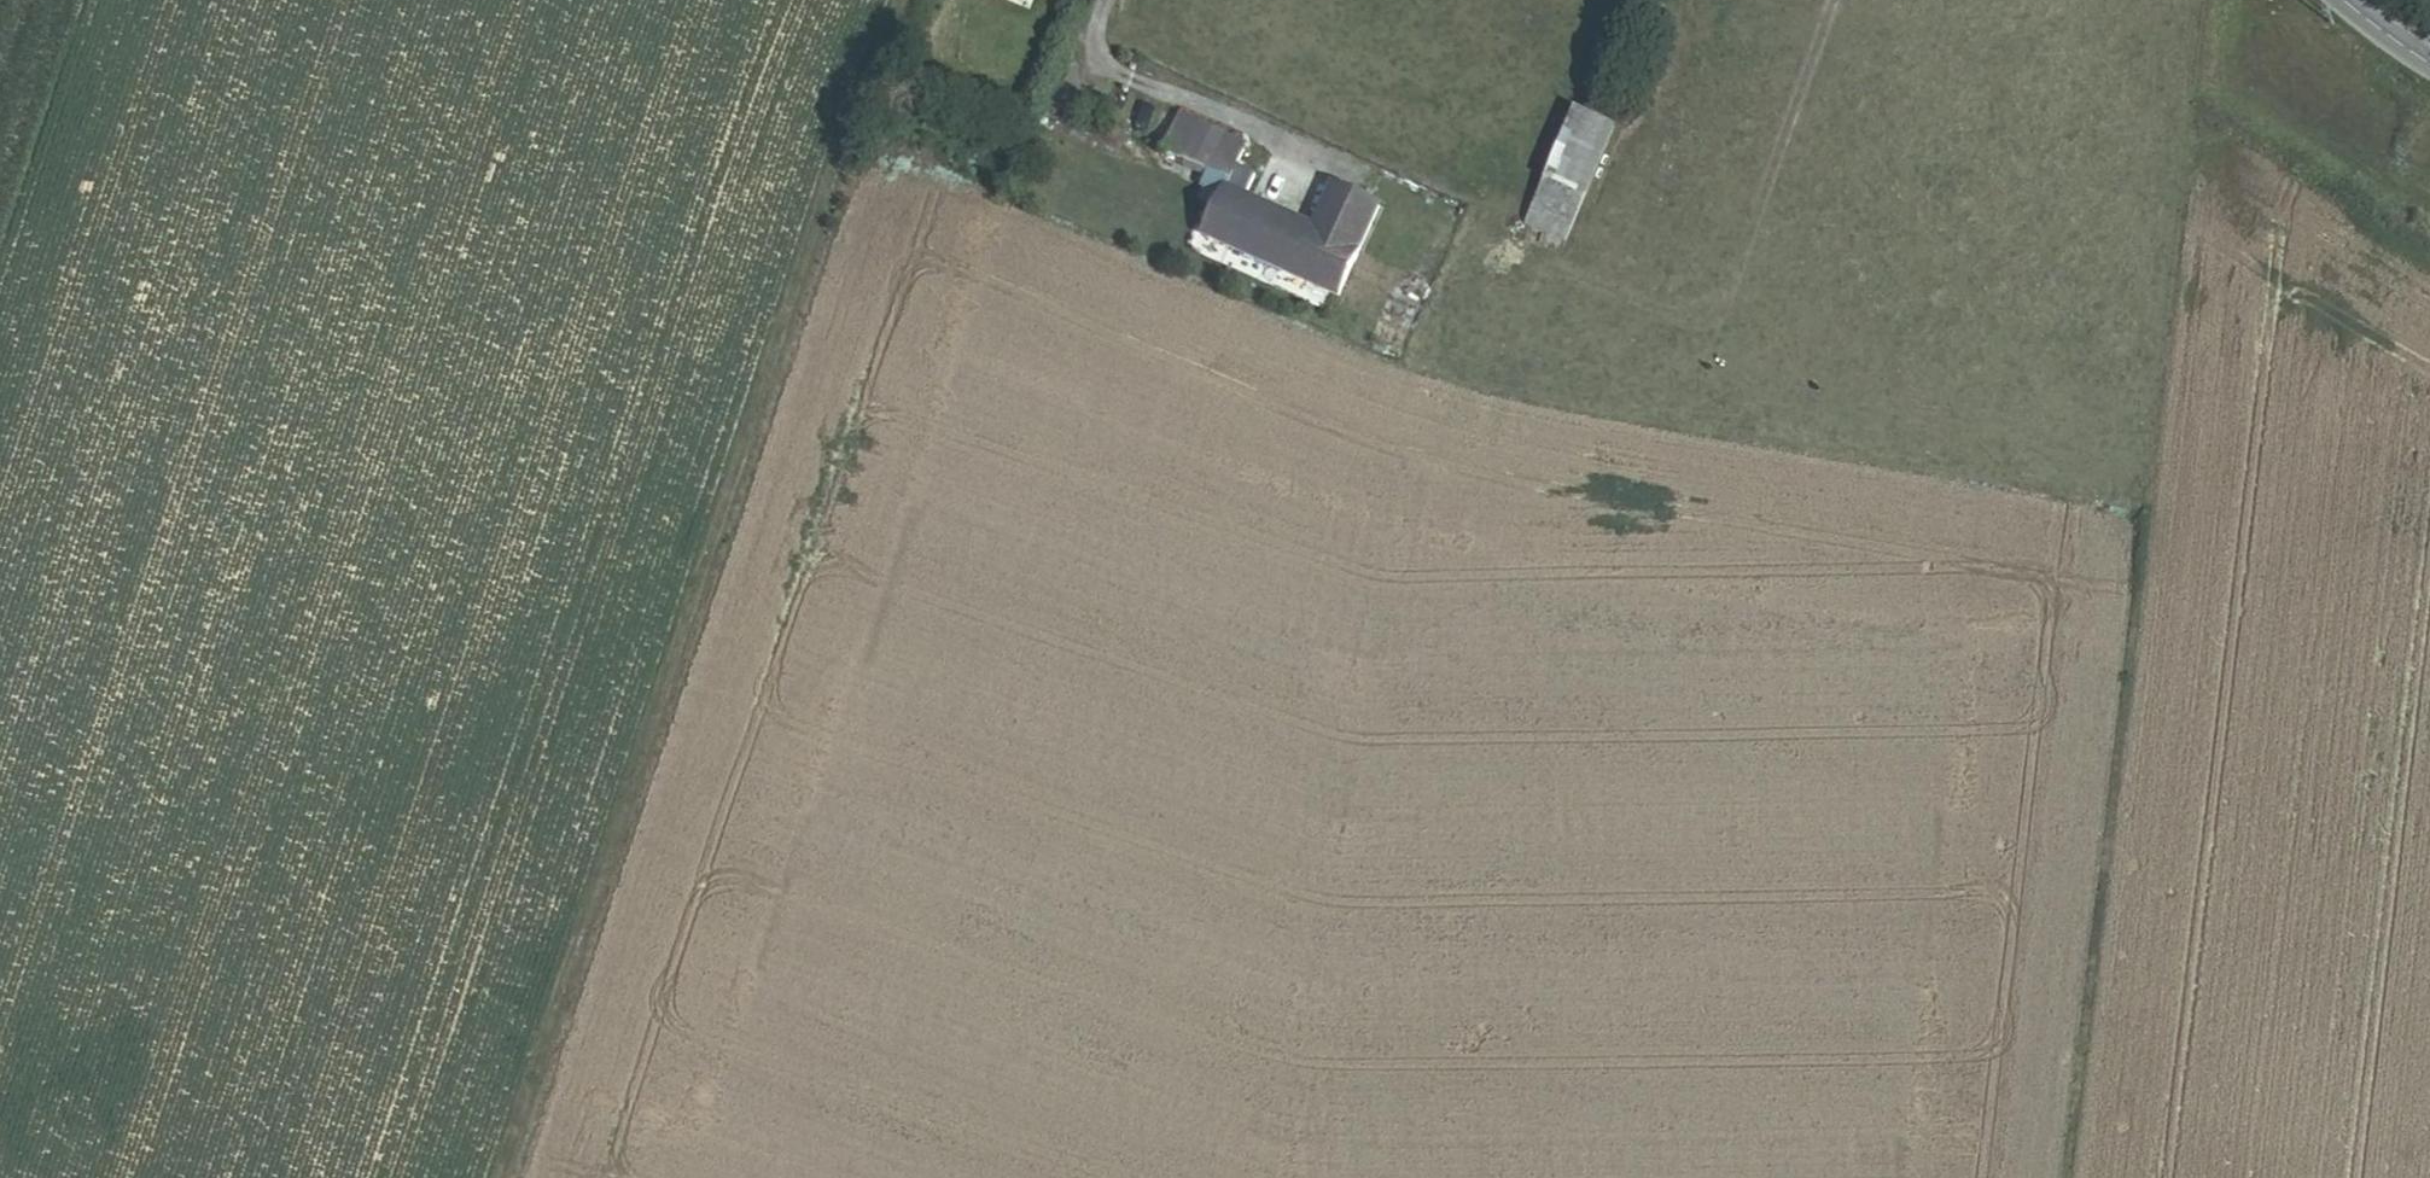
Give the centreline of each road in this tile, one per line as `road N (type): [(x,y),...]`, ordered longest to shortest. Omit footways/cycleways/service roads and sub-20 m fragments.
road 1 (track): [(1753,206),(1828,0)]

